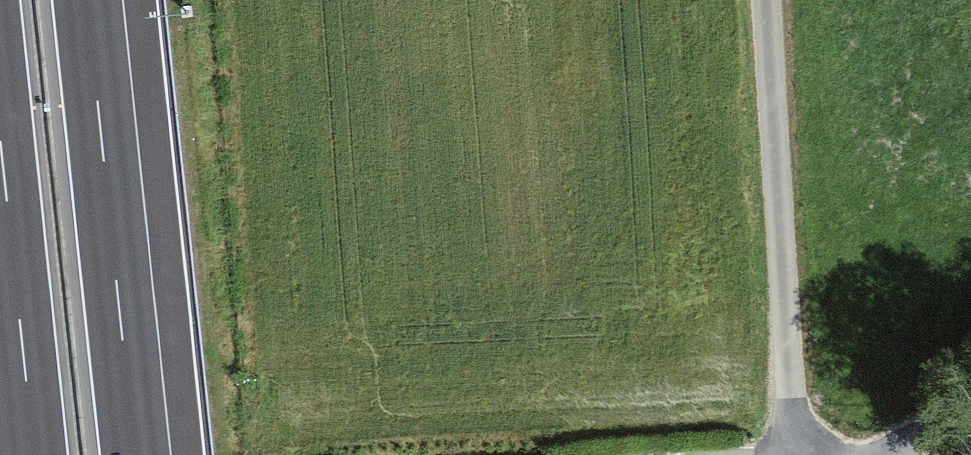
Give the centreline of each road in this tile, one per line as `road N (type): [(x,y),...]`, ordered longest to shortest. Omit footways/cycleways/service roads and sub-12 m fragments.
road 1 (motorway): [(136,454),(87,0)]
road 2 (unclassified): [(793,454),(767,0)]
road 3 (motorway): [(0,138),(34,454)]

